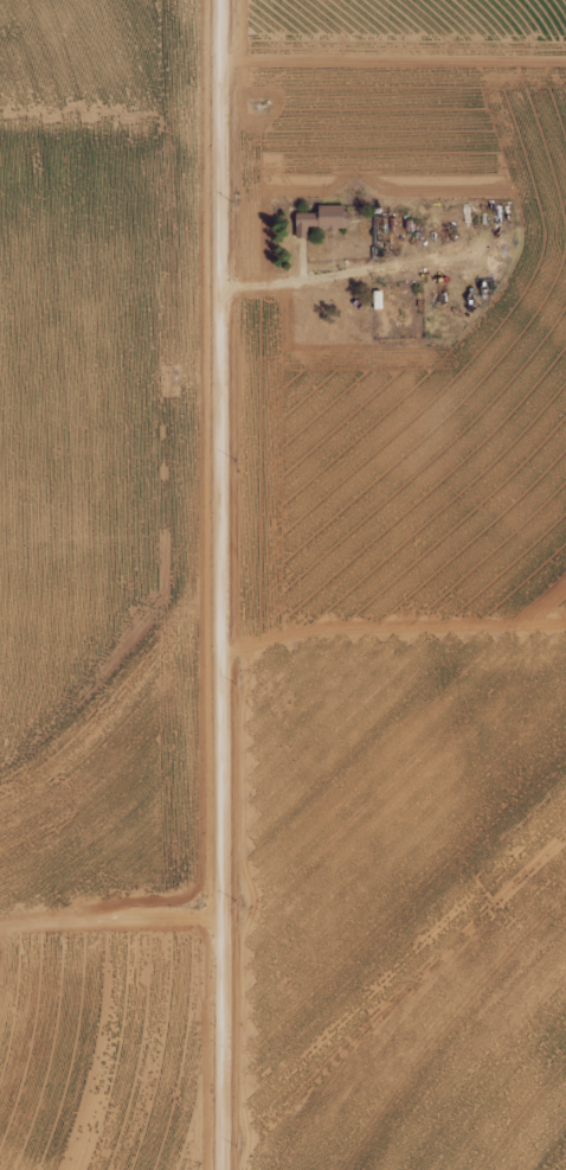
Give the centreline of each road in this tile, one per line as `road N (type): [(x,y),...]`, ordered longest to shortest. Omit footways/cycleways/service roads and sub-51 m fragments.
road 1 (residential): [(216,1169),(219,0)]

